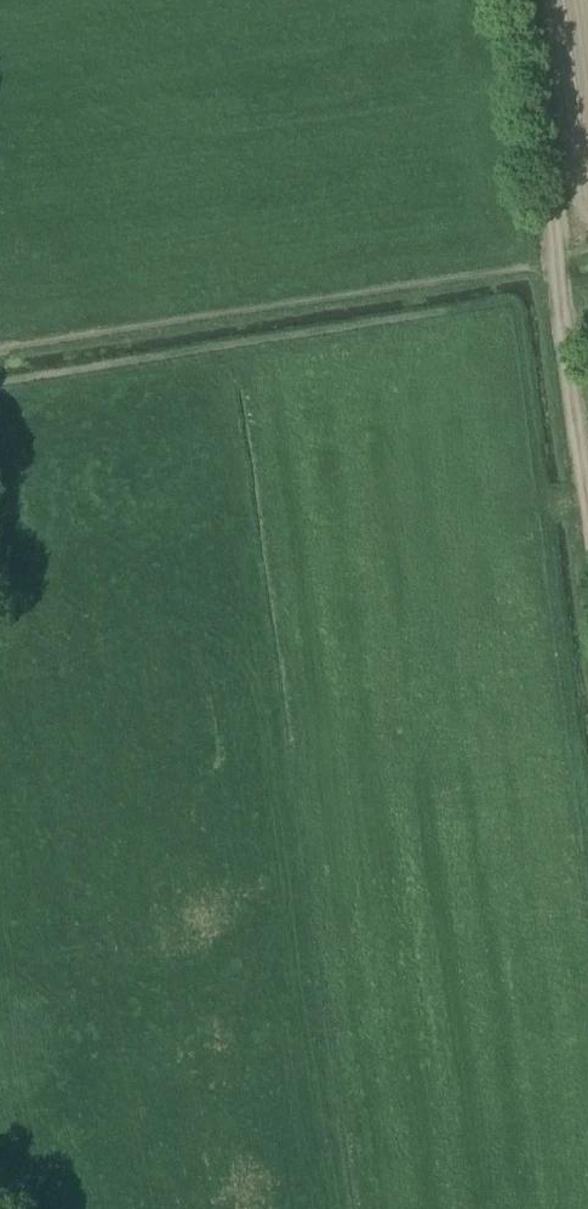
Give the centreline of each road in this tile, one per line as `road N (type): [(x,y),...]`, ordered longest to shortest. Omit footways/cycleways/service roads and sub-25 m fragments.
road 1 (track): [(587,491),(522,0)]

